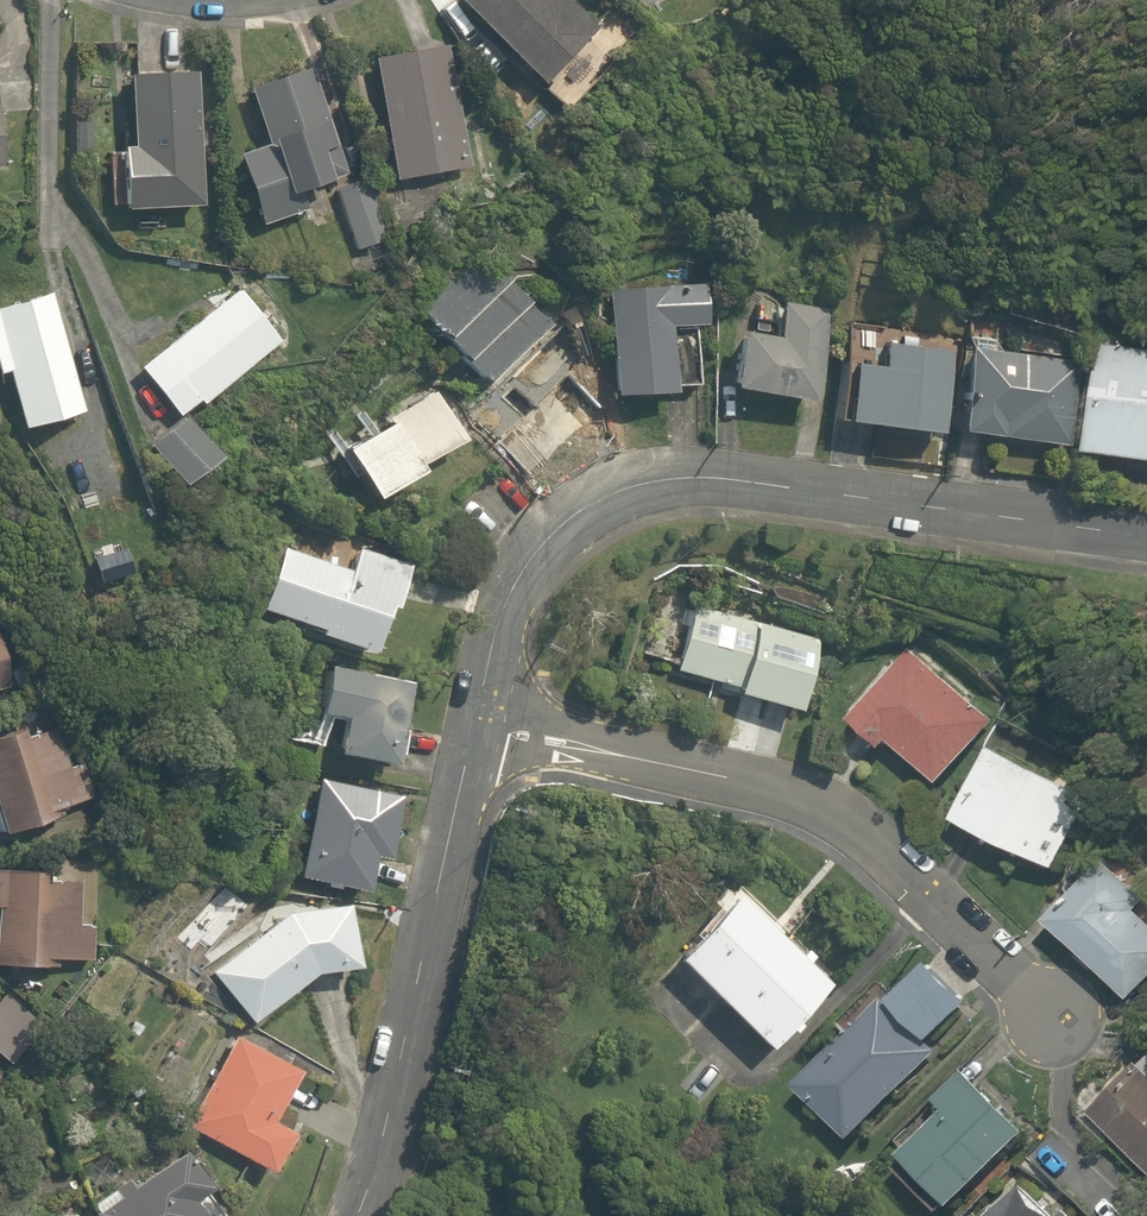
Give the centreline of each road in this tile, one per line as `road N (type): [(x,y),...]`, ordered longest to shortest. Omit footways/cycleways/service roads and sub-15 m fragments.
road 1 (residential): [(478,716),(493,635),(517,574),(566,519),(620,489),(667,477),(729,477),(1146,534)]
road 2 (residential): [(1073,1026),(853,824),(794,795),(478,716)]
road 3 (residential): [(359,1215),(374,1182),(478,716)]

